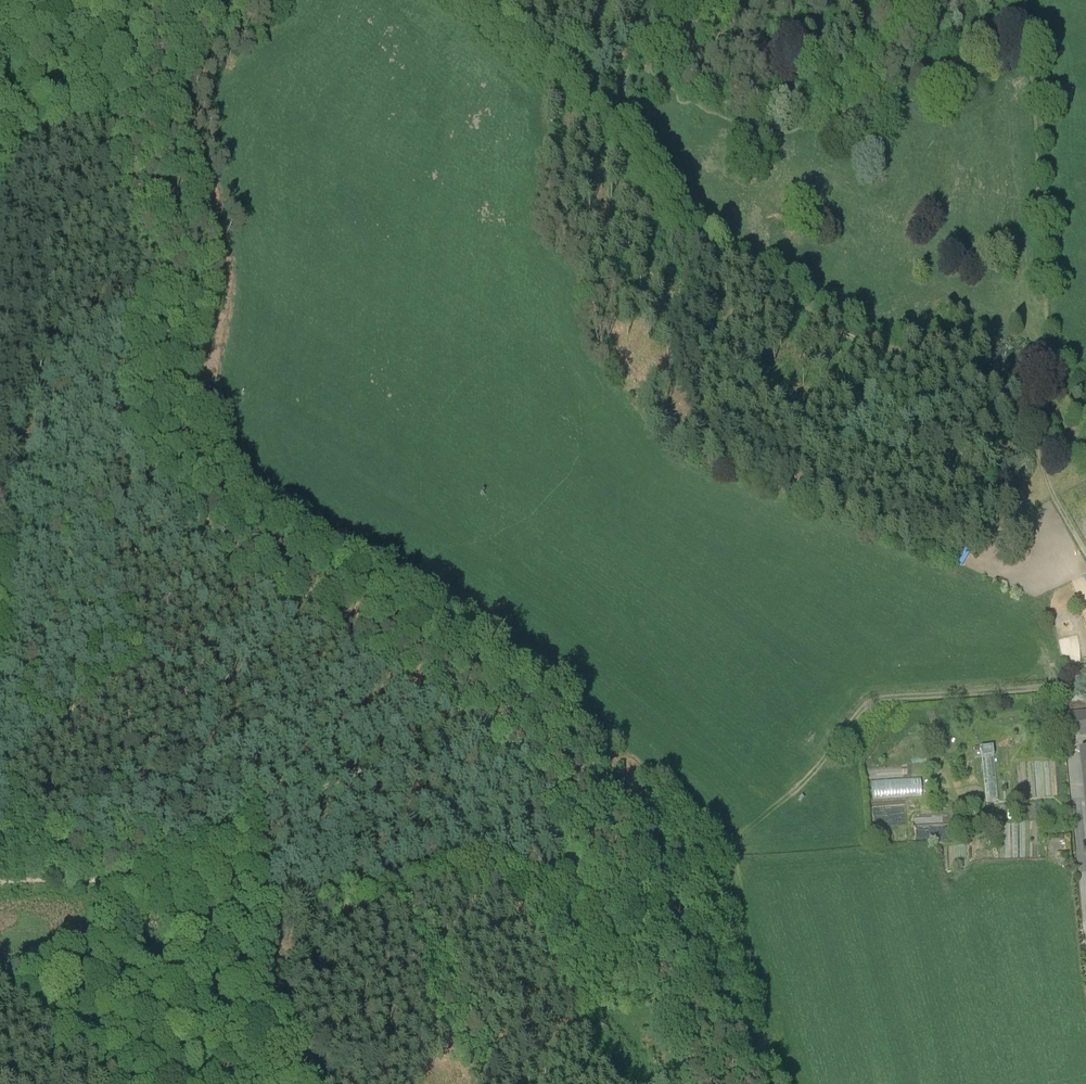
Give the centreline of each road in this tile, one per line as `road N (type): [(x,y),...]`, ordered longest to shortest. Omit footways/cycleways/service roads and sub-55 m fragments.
road 1 (track): [(1085,551),(1057,502),(1025,415),(975,383),(827,325),(712,257),(567,91),(466,0)]
road 2 (track): [(610,794),(758,1083)]

